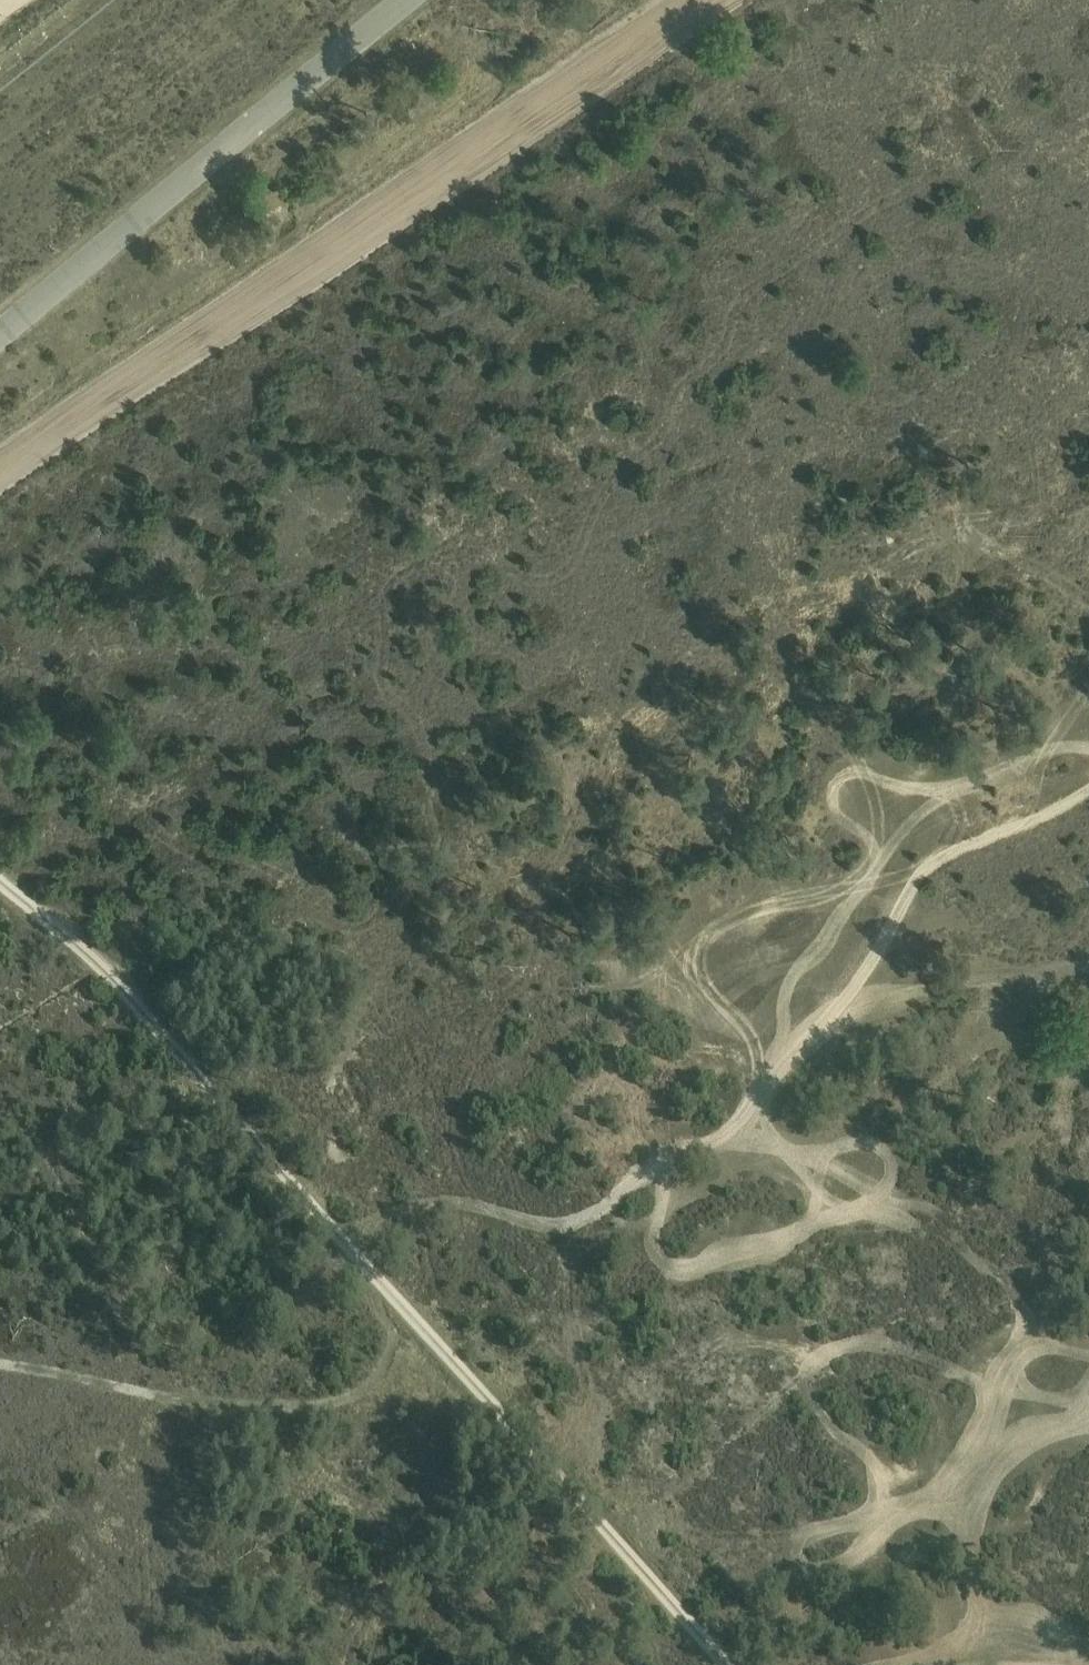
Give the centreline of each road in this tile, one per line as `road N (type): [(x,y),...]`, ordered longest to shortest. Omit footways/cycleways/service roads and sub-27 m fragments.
road 1 (track): [(693,0),(273,283),(0,480)]

